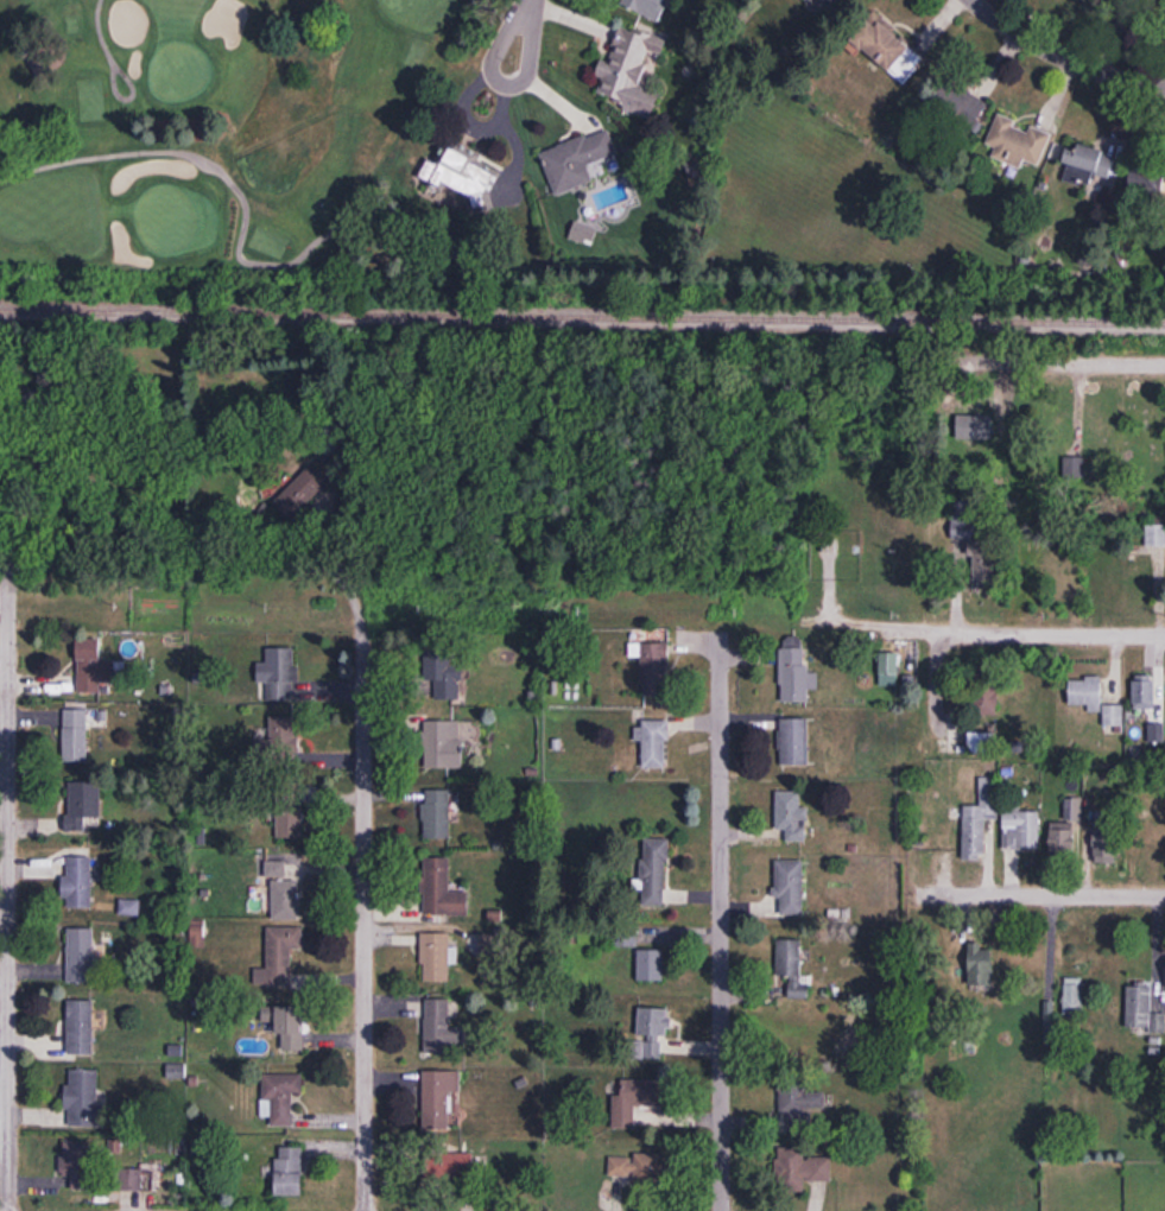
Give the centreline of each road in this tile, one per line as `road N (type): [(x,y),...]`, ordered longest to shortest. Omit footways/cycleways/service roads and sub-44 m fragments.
road 1 (residential): [(11,579),(8,1210)]
road 2 (residential): [(366,633),(367,1210)]
road 3 (residential): [(722,638),(722,1210)]
road 4 (residential): [(1164,897),(919,895)]
road 5 (residential): [(1164,366),(924,363)]
road 6 (residential): [(1164,636),(924,636)]
road 7 (residential): [(971,0),(1085,70),(1164,87)]

